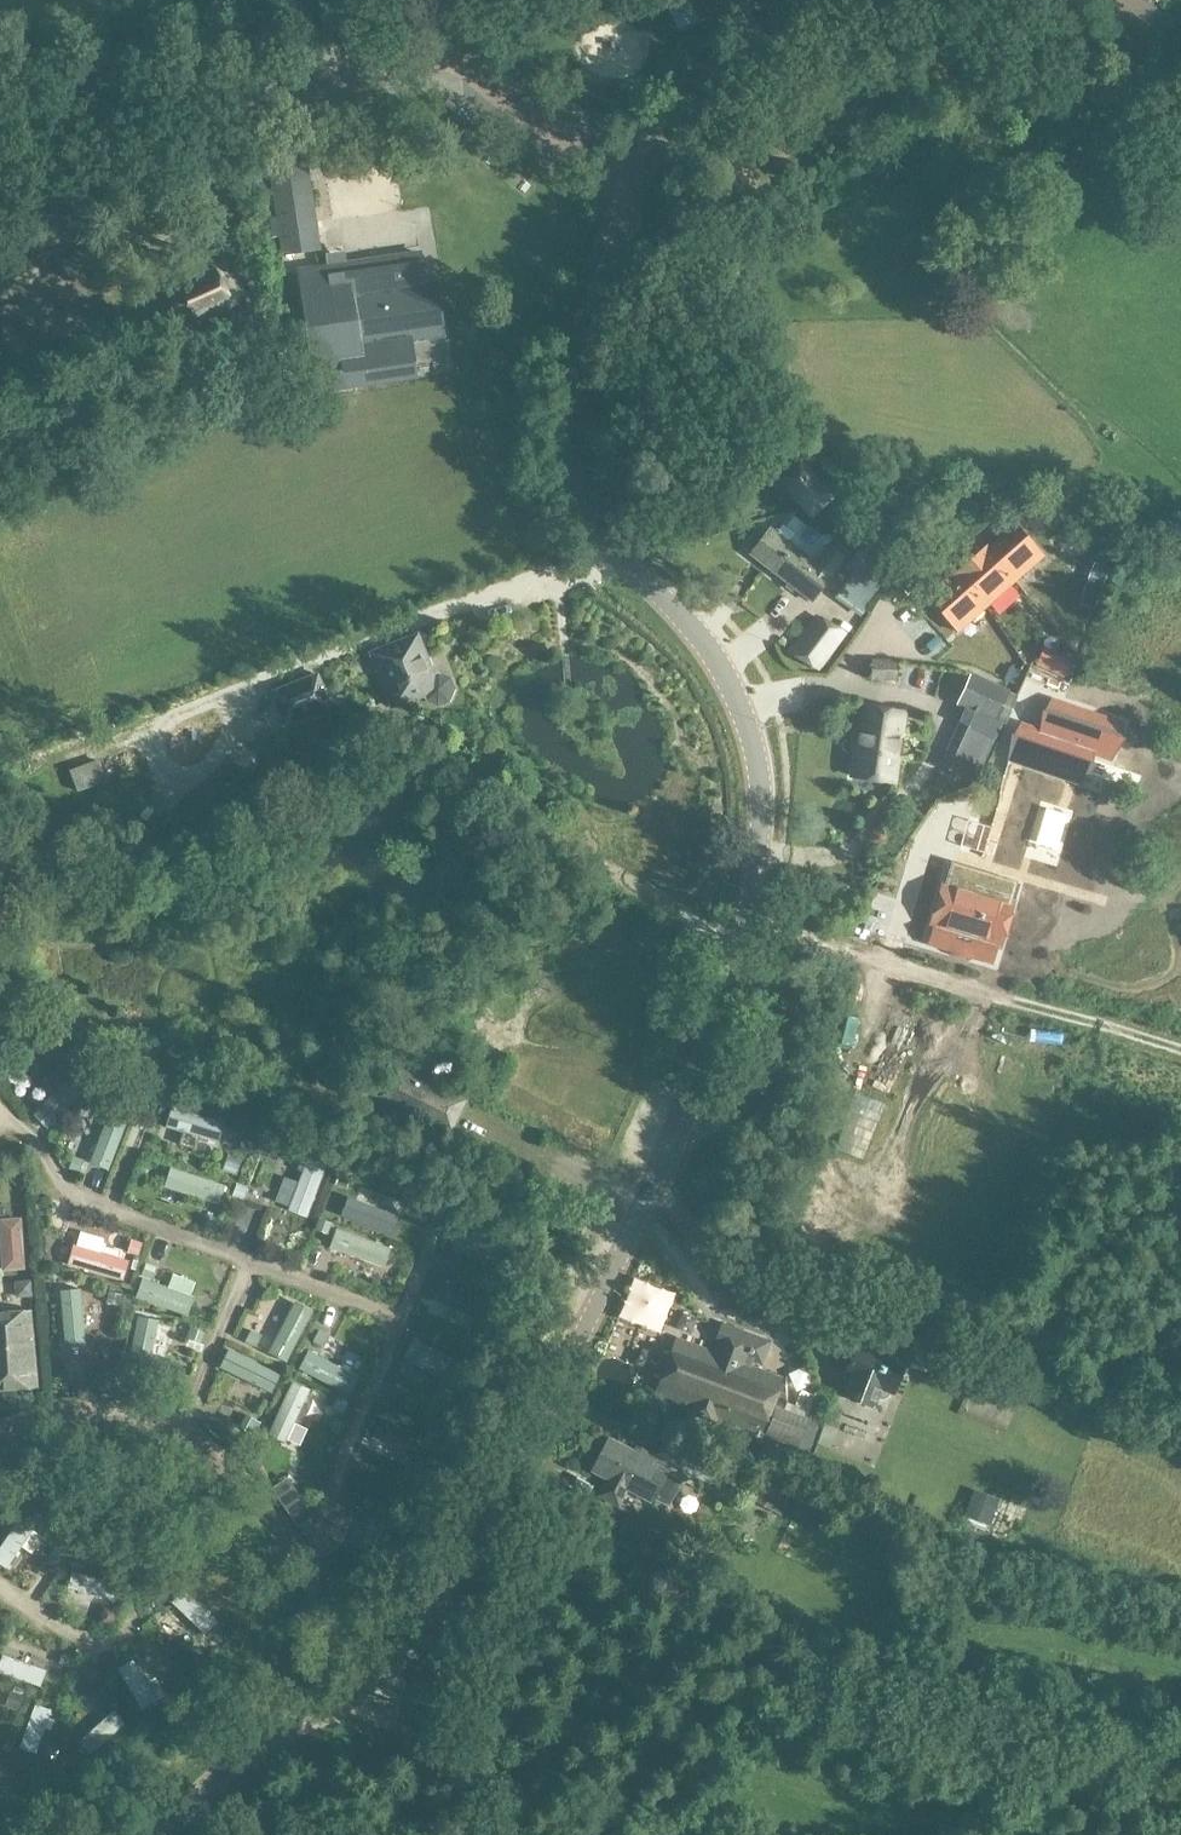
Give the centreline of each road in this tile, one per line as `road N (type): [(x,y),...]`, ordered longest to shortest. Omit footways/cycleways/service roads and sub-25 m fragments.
road 1 (tertiary): [(161,1834),(204,1791),(418,1620),(451,1582),(638,1221),(736,958),(759,834),(749,731),(705,642),(595,523),(573,461),(571,407),(586,337),(639,175)]
road 2 (track): [(606,1834),(639,1773),(690,1712),(732,1691),(778,1690),(1002,1760),(1094,1778)]
road 3 (track): [(353,1674),(277,1519),(240,1470),(184,1426),(97,1408),(0,1432)]
road 4 (track): [(0,1107),(36,1141),(67,1192),(399,1316)]
road 5 (unclassified): [(0,135),(387,72),(448,41)]
road 6 (track): [(746,918),(1180,1049)]
road 7 (track): [(306,1573),(346,1443),(426,1251)]
road 8 (tertiary): [(639,175),(728,69),(794,18),(835,0)]
road 9 (residential): [(639,175),(552,129),(462,63),(448,41)]
road 10 (track): [(371,1660),(453,1834)]
road 11 (track): [(247,1262),(184,1426)]
road 12 (track): [(1084,1834),(1083,1797),(1100,1772),(1143,1752),(1180,1751)]
road 13 (track): [(0,1585),(94,1646),(80,1682)]

